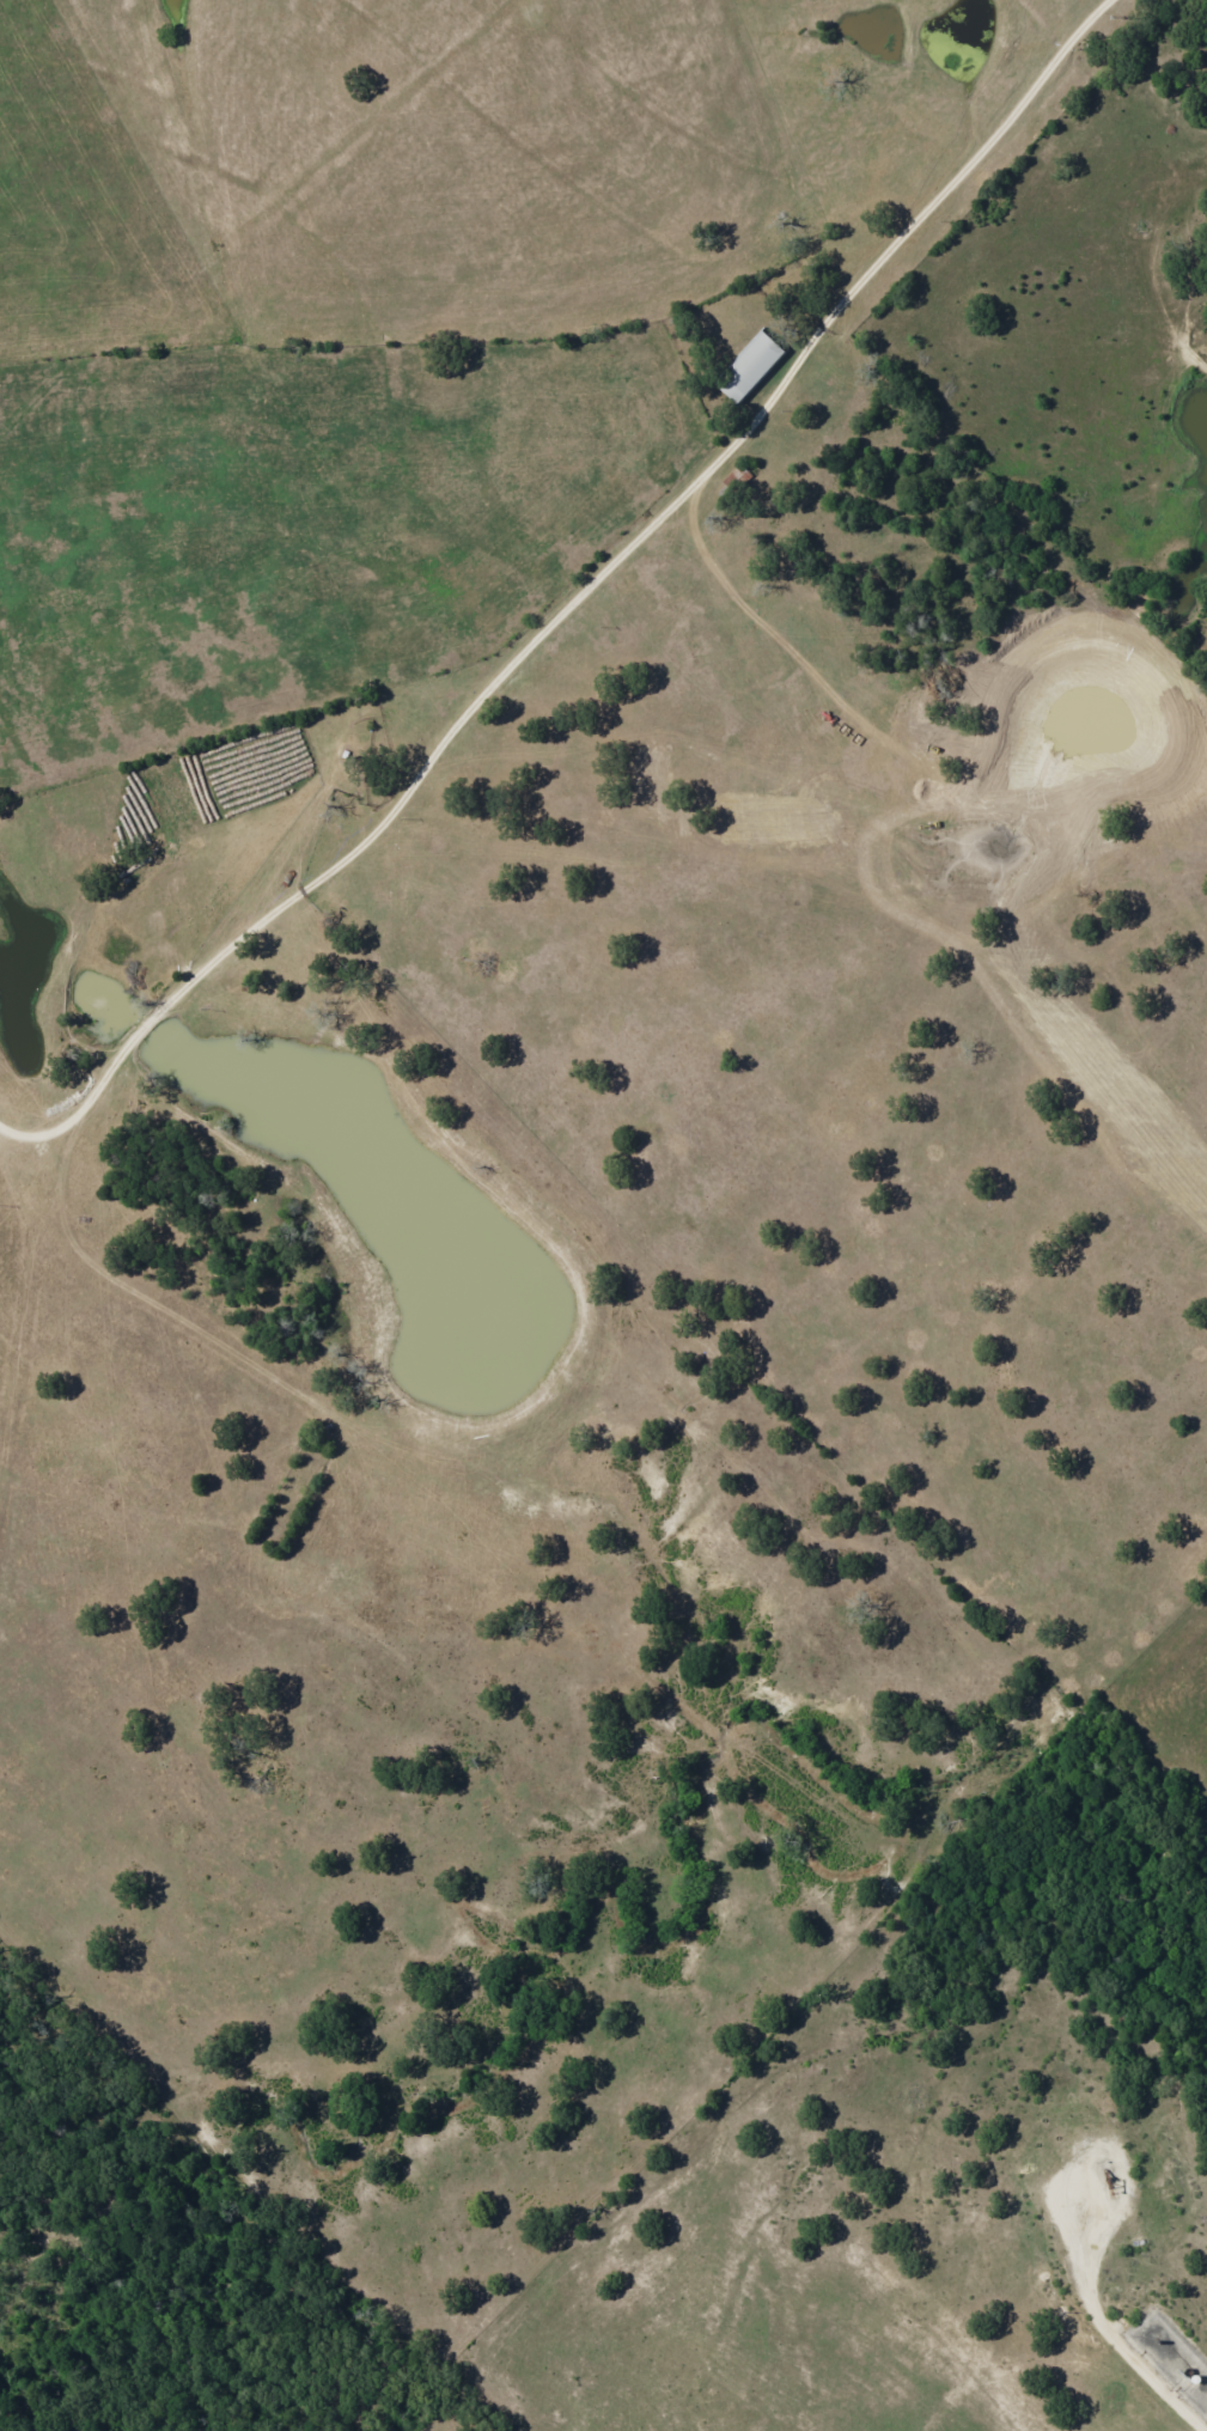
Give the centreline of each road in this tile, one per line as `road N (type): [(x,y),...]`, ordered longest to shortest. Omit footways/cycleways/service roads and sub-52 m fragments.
road 1 (residential): [(1200,0),(982,429)]

